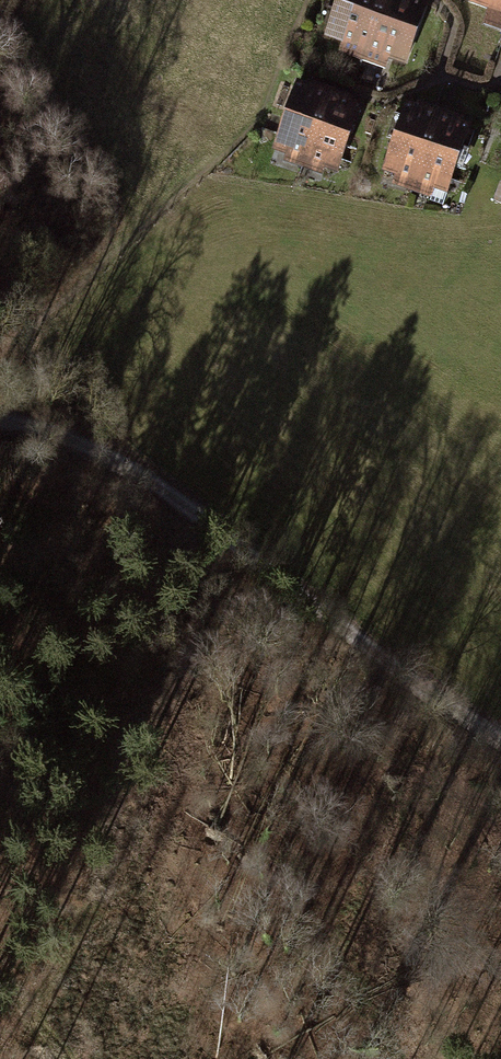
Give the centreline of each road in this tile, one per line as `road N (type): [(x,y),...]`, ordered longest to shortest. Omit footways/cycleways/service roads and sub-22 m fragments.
road 1 (track): [(500,730),(91,445),(0,421)]
road 2 (track): [(239,548),(183,682),(211,880),(194,933),(118,972),(57,1058)]

